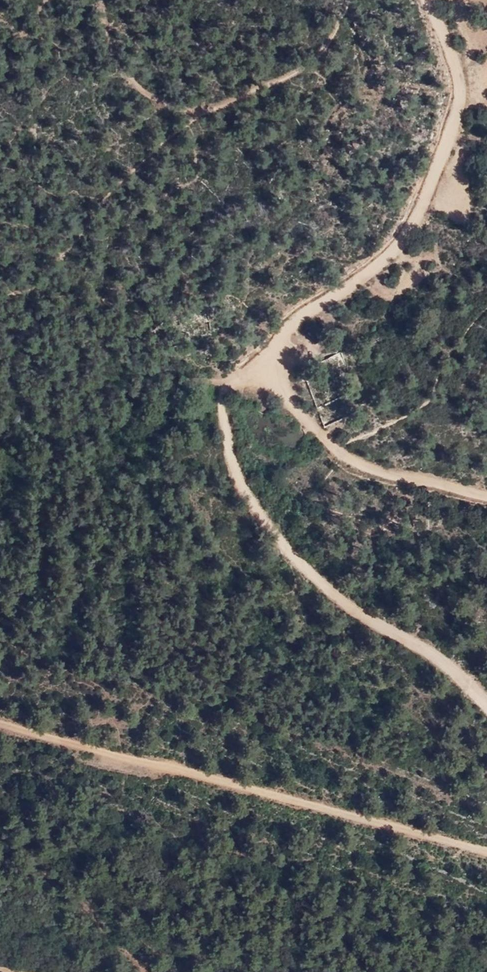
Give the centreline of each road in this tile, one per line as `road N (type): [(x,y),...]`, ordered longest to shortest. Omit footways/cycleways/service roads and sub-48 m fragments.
road 1 (track): [(0,723),(486,853)]
road 2 (track): [(486,708),(453,669),(355,609),(295,559),(237,481),(225,427),(225,383),(249,368)]
road 3 (track): [(426,0),(457,71),(457,109),(398,254),(312,302),(249,368)]
road 4 (track): [(486,497),(368,468),(333,447),(249,368)]

